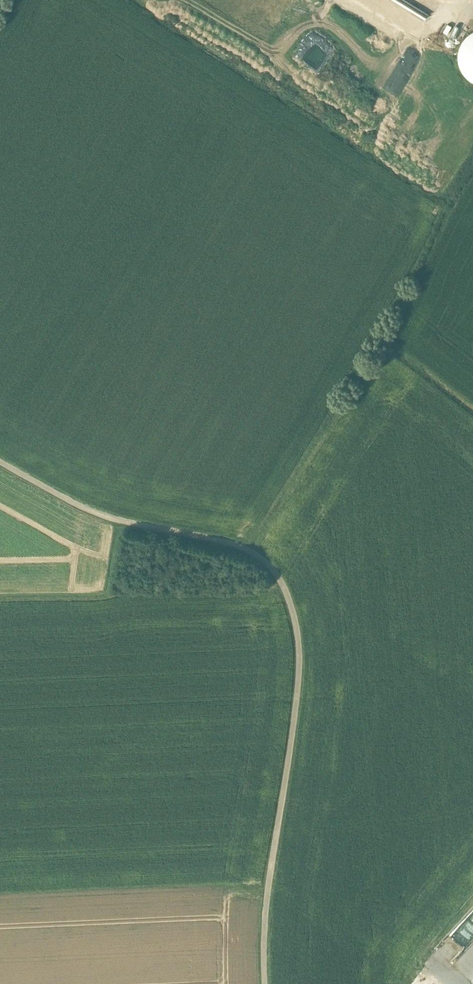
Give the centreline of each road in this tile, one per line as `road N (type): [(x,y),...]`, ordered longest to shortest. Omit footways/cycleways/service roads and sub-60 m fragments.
road 1 (unclassified): [(0,462),(100,514),(258,553),(282,581),(301,659),(271,870),(266,983)]

